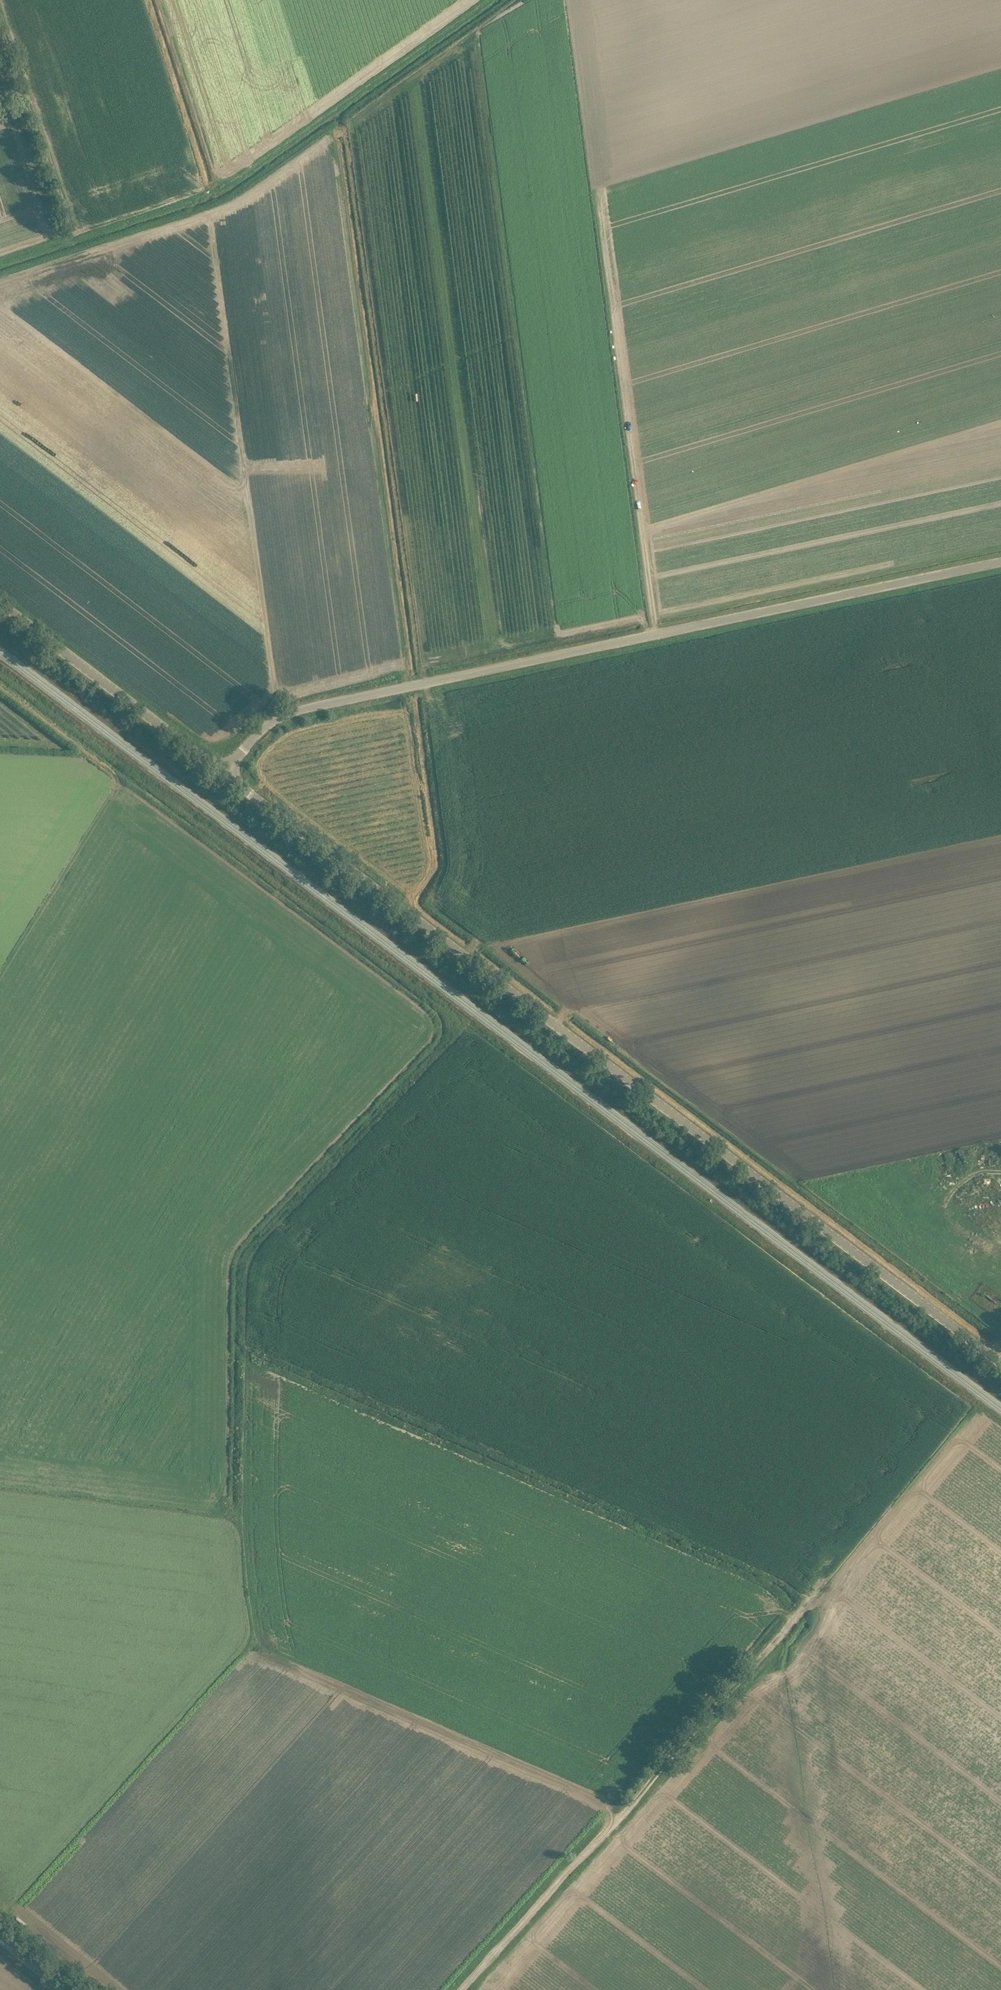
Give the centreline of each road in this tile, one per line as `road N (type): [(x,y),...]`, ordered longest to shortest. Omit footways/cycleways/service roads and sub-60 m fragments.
road 1 (unclassified): [(1000,1362),(227,774)]
road 2 (unclassified): [(227,774),(257,733),(298,710),(1000,561)]
road 3 (track): [(467,1989),(803,1614)]
road 4 (track): [(1000,72),(611,188)]
road 5 (unclassified): [(227,774),(0,603)]

